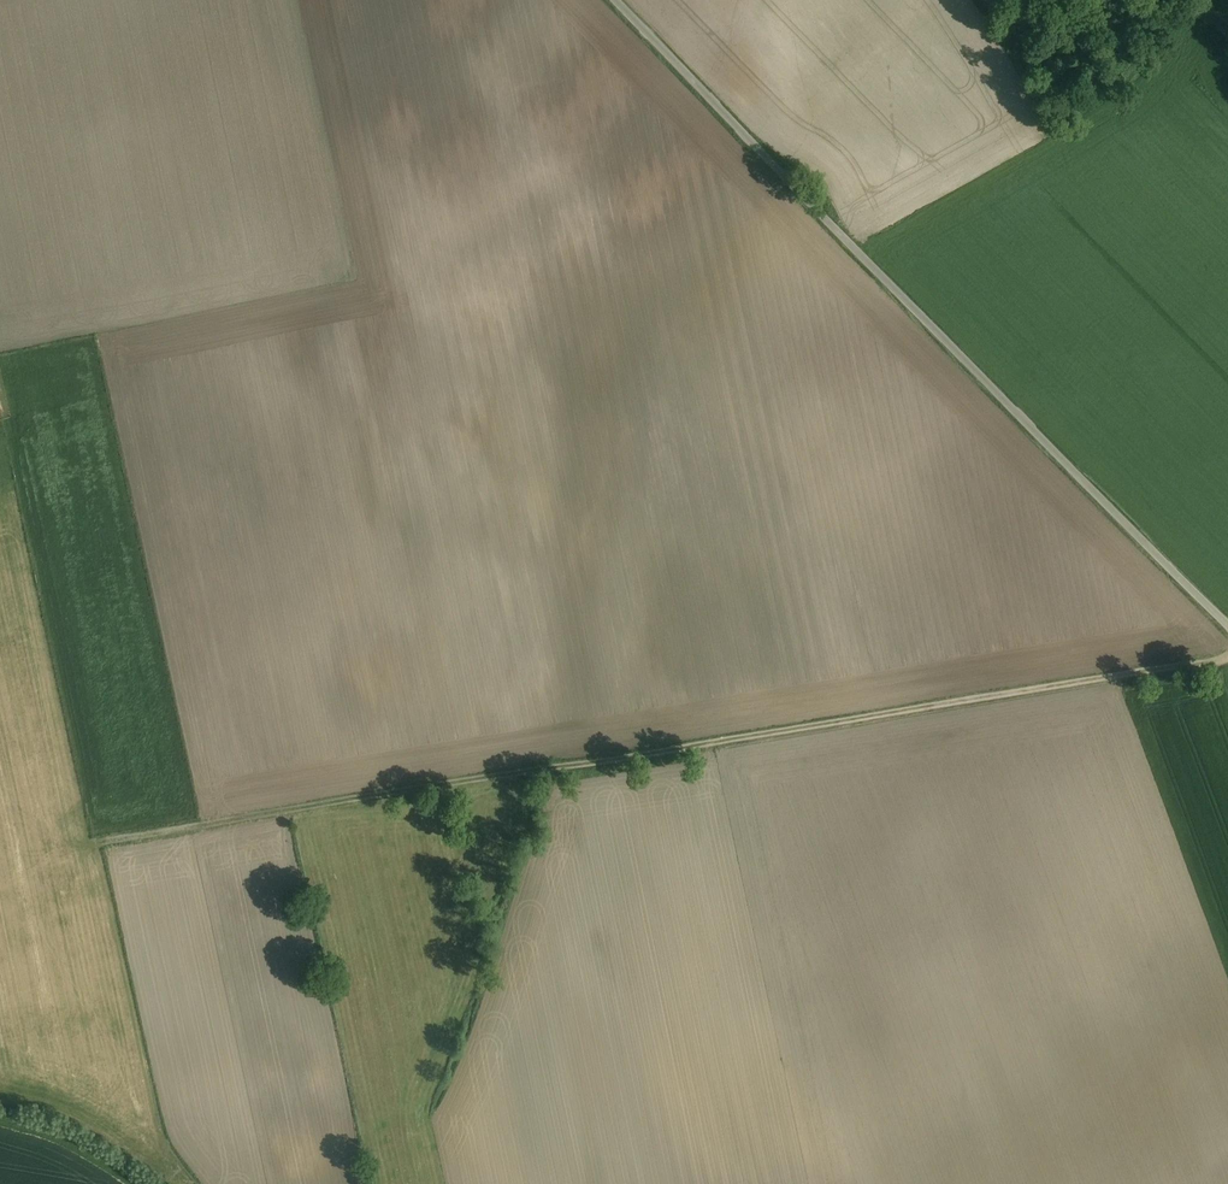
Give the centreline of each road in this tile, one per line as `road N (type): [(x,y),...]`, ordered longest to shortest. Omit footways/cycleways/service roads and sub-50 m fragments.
road 1 (unclassified): [(616,0),(1227,629)]
road 2 (track): [(1227,658),(453,786)]
road 3 (track): [(95,845),(453,786)]

